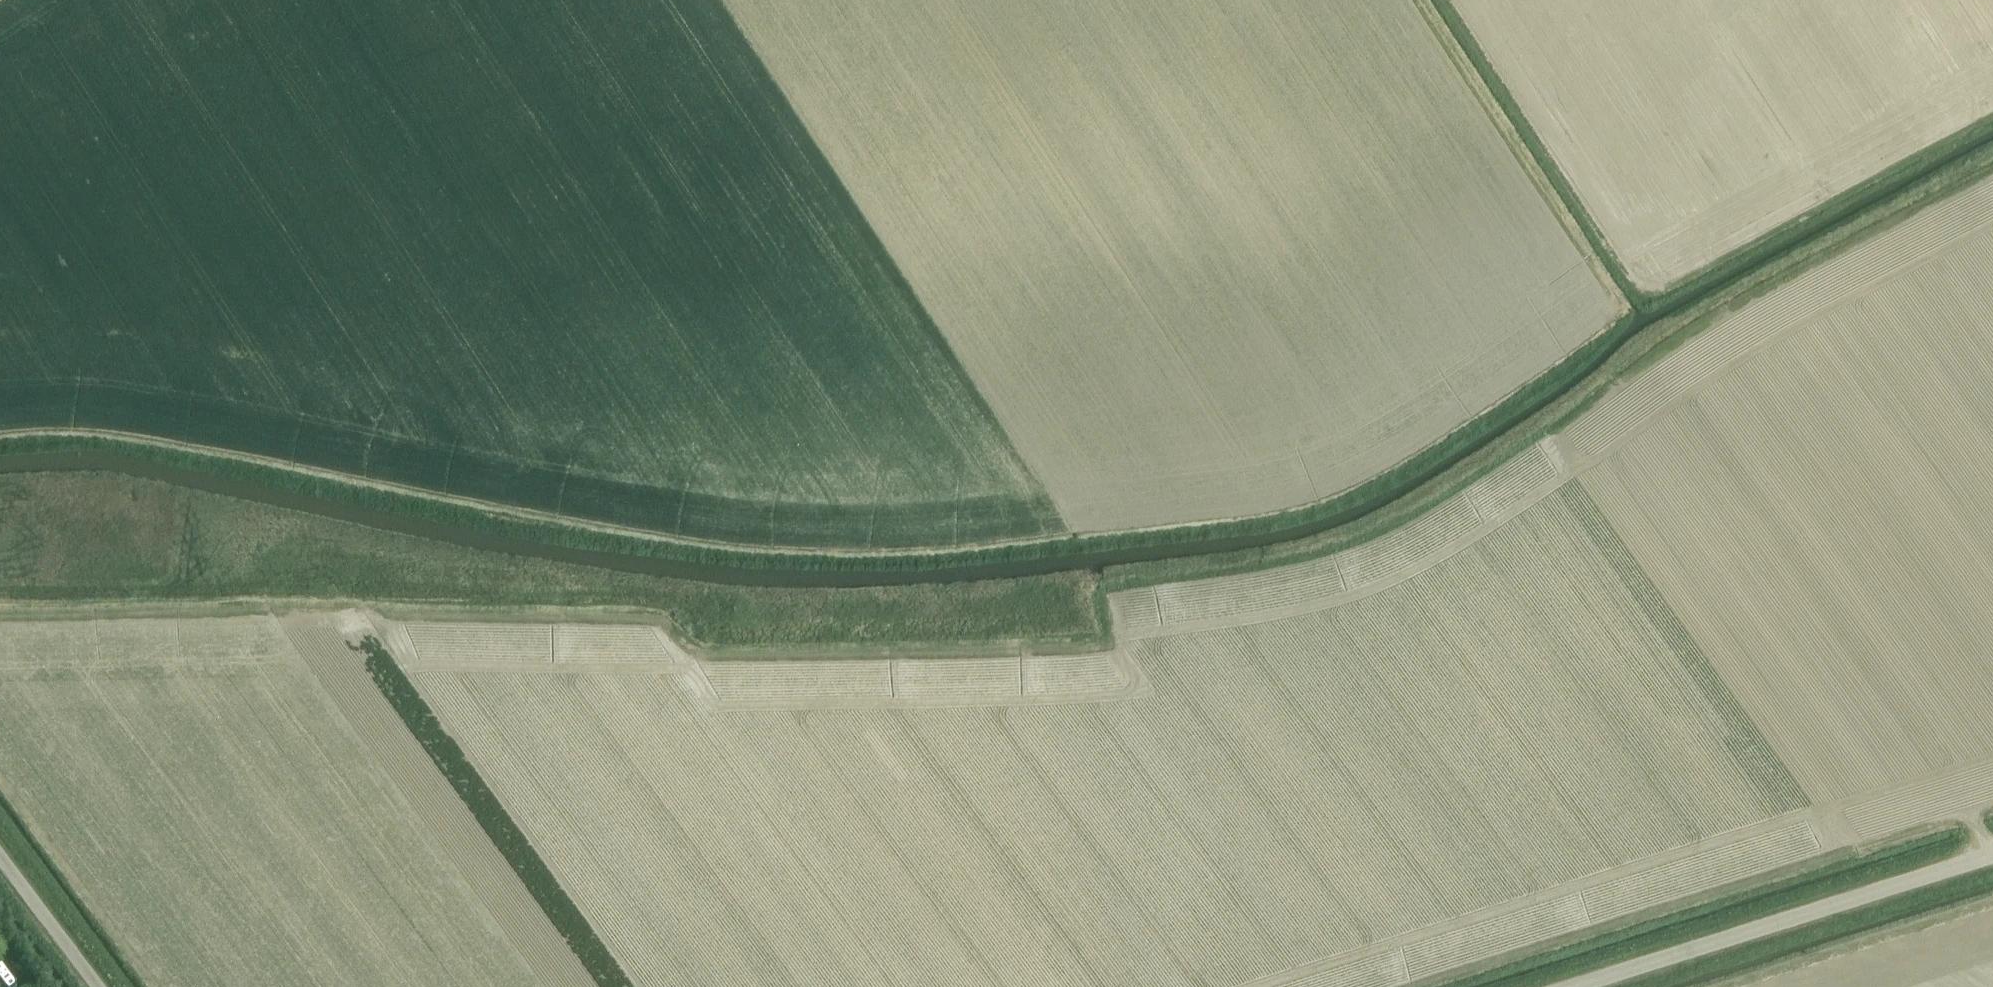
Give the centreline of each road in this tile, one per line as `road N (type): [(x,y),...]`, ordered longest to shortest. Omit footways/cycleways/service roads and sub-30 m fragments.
road 1 (unclassified): [(1576,986),(1992,856)]
road 2 (unclassified): [(98,986),(0,856)]

